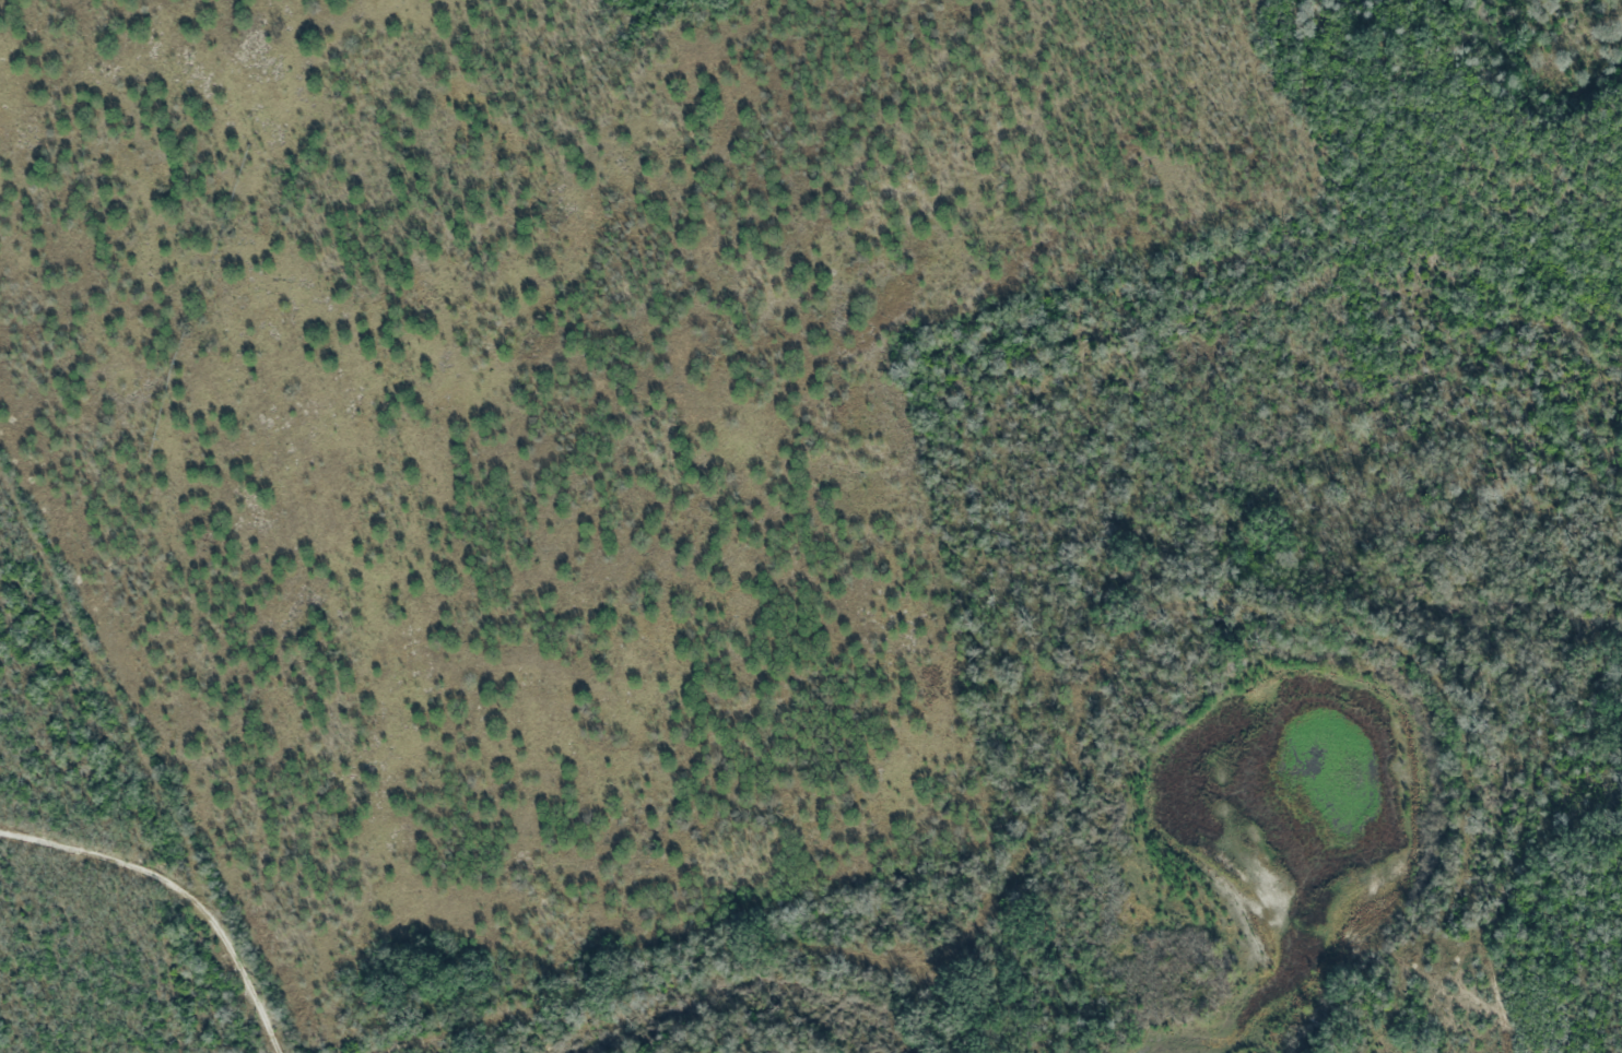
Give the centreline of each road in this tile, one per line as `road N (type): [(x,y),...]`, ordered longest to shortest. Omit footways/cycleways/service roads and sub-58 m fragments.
road 1 (track): [(266,1024),(427,1014),(640,949),(740,930),(833,934),(921,966),(963,938),(1001,886),(1082,683),(1124,639),(1248,613),(1368,628),(1453,682),(1467,724),(1460,830),(1467,892),(1507,1052)]
road 2 (track): [(266,1024),(222,937),(173,889),(145,873),(0,835)]

